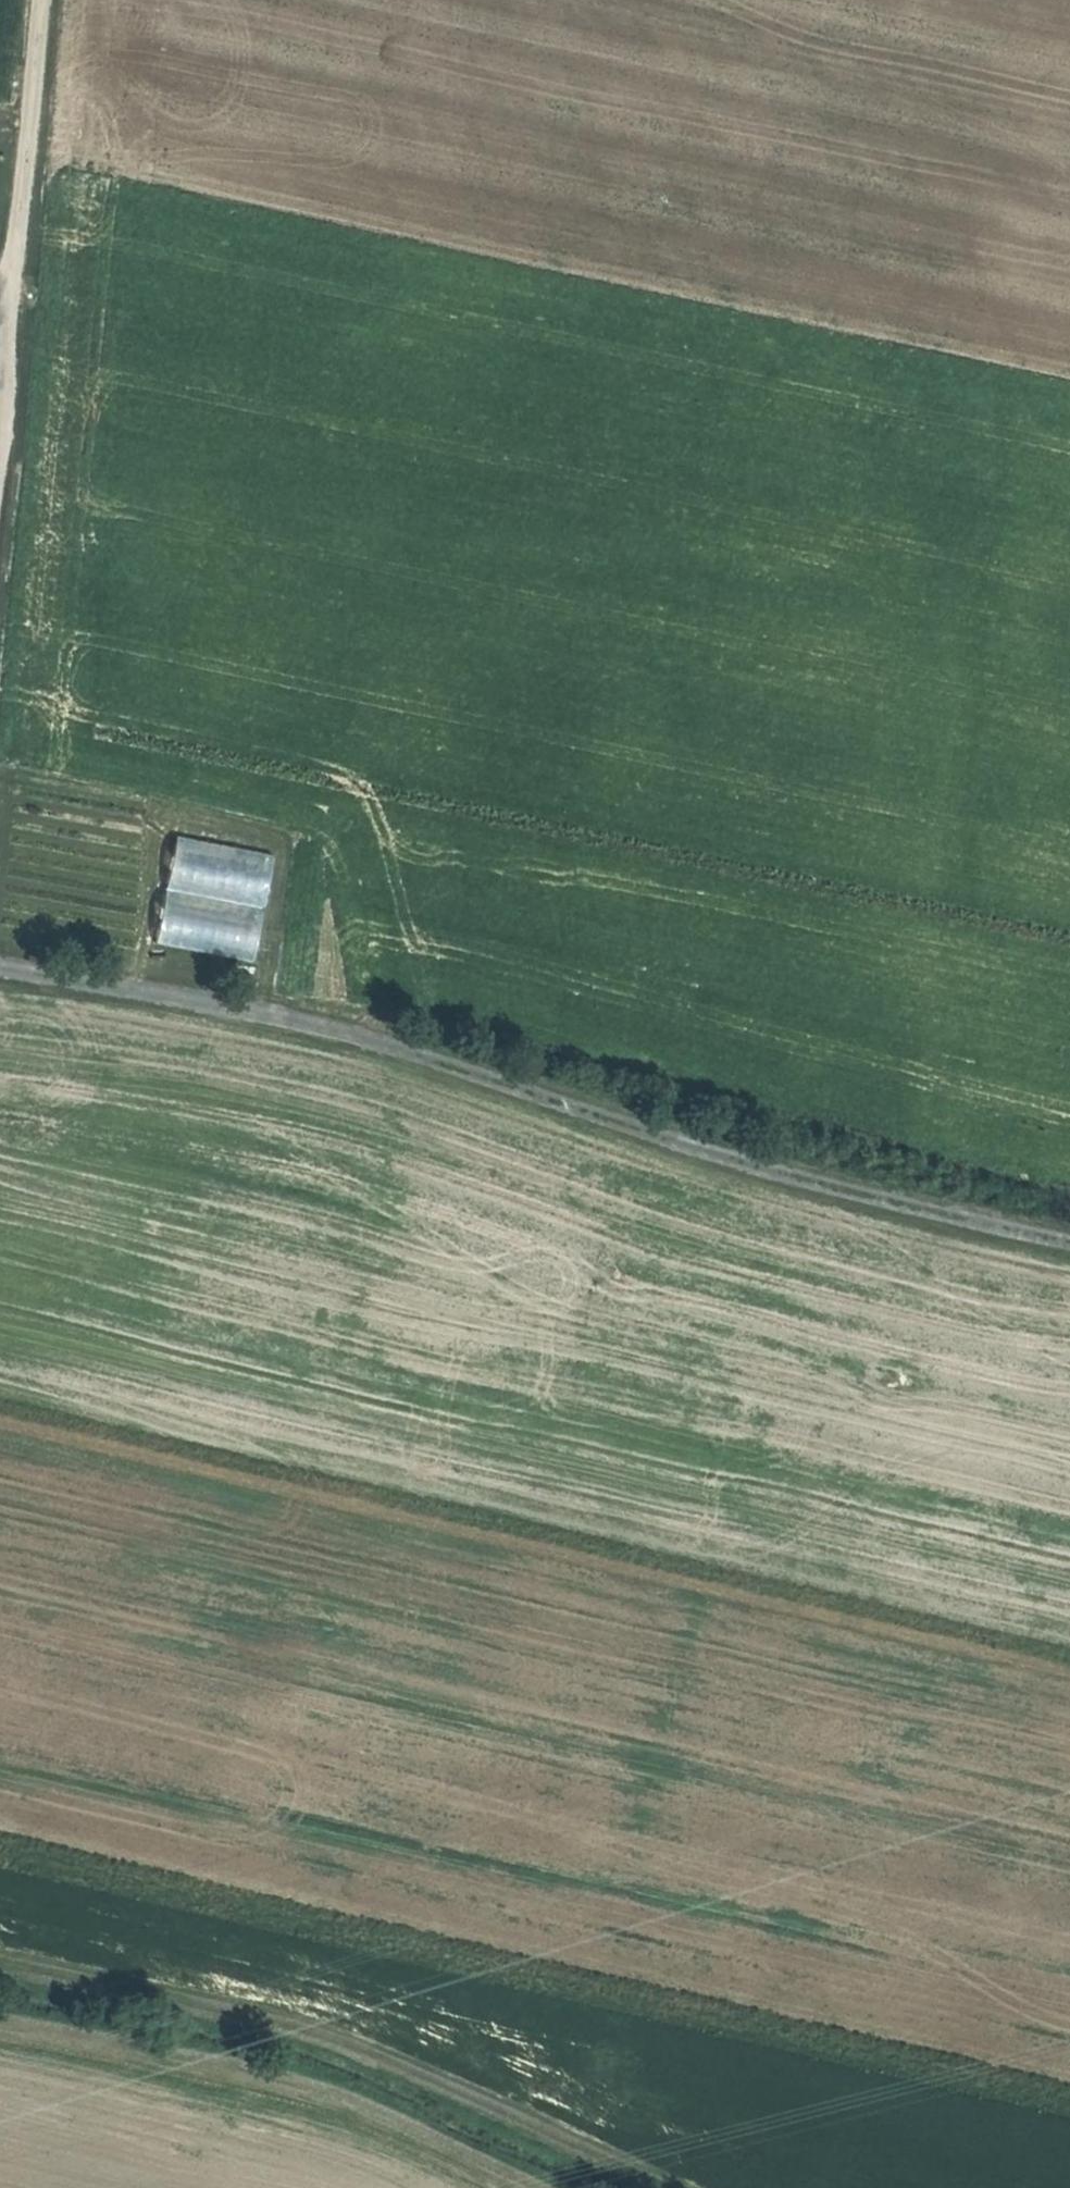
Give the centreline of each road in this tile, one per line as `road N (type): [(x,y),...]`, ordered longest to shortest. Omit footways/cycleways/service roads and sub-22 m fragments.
road 1 (track): [(1069,1241),(894,1206),(693,1148),(391,1044),(0,963)]
road 2 (track): [(49,0),(0,463)]

